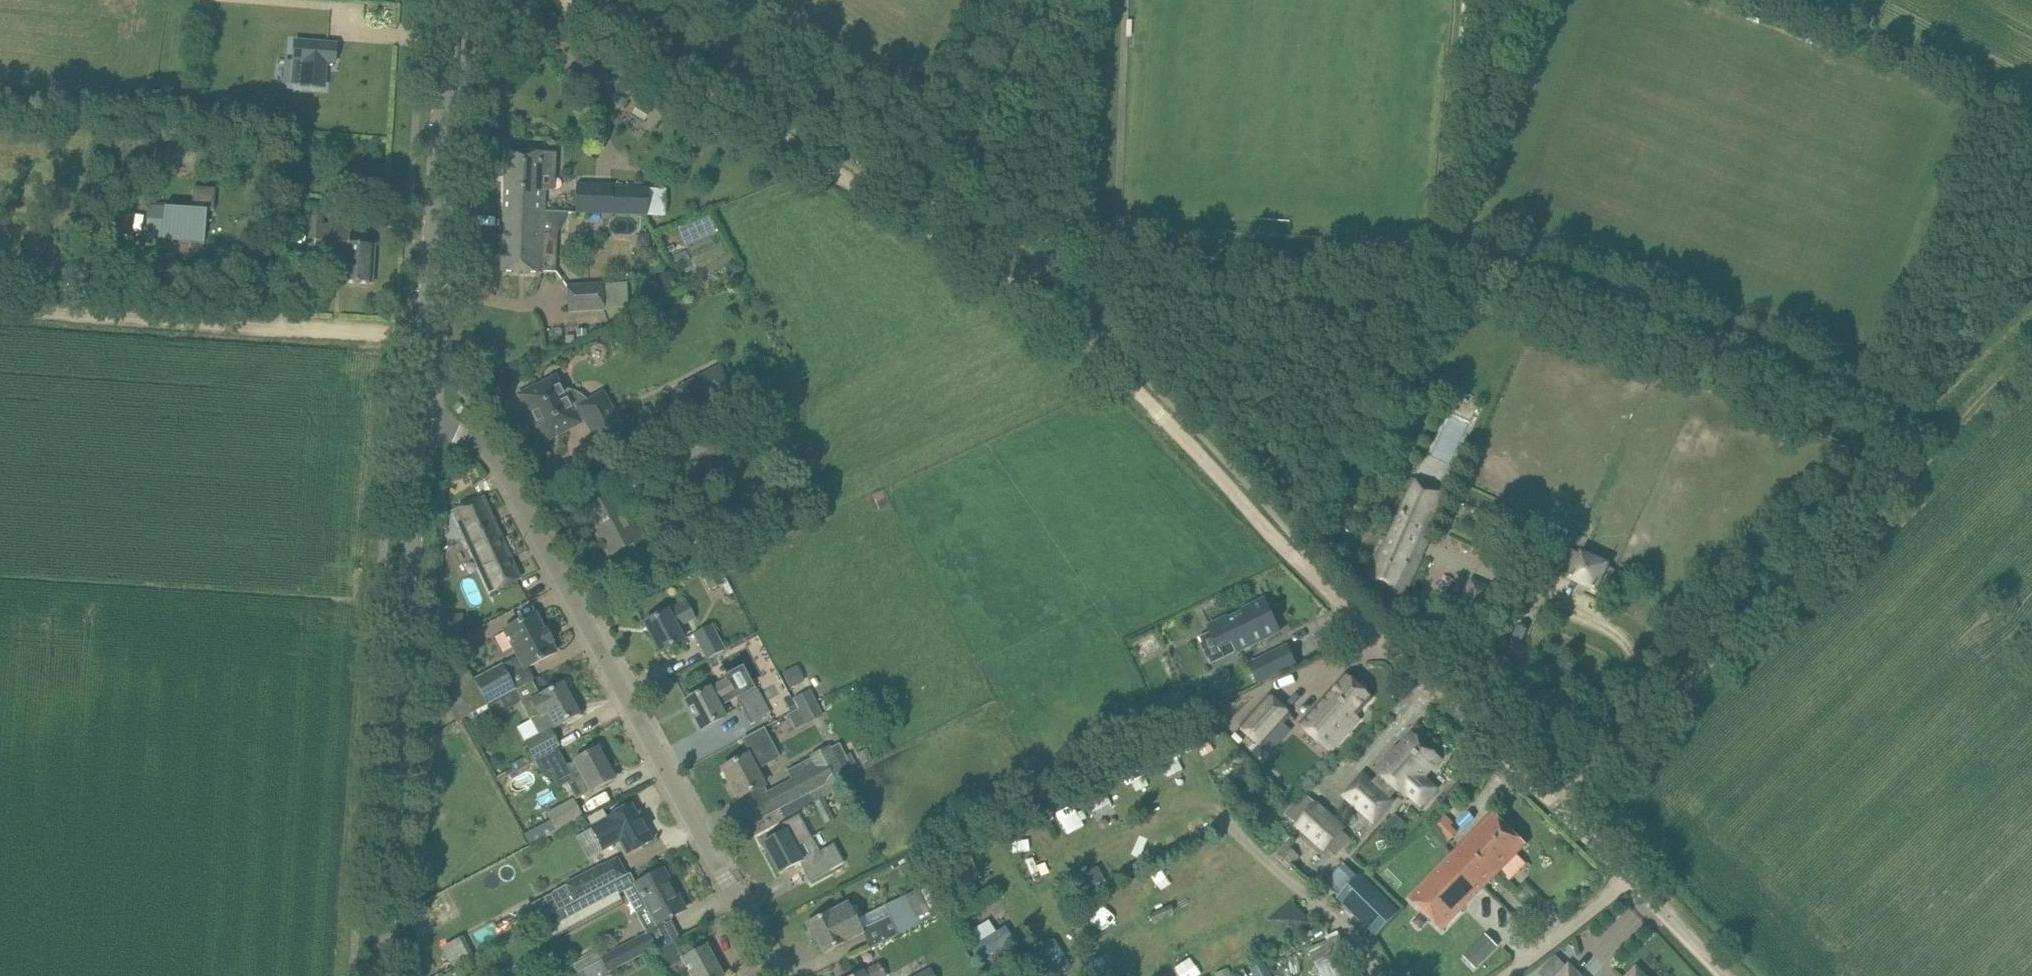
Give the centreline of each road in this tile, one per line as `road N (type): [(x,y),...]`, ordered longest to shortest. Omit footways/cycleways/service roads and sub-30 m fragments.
road 1 (track): [(1503,755),(1051,312),(921,225)]
road 2 (residential): [(779,975),(504,476),(464,436),(420,420)]
road 3 (track): [(1570,818),(2031,362)]
road 4 (tertiary): [(381,975),(420,420)]
road 5 (track): [(0,311),(426,335)]
road 6 (track): [(921,225),(564,0)]
road 7 (tertiary): [(420,420),(449,0)]
road 8 (unclassified): [(1725,975),(1503,755)]
road 9 (track): [(1212,808),(1356,942),(1379,975)]

